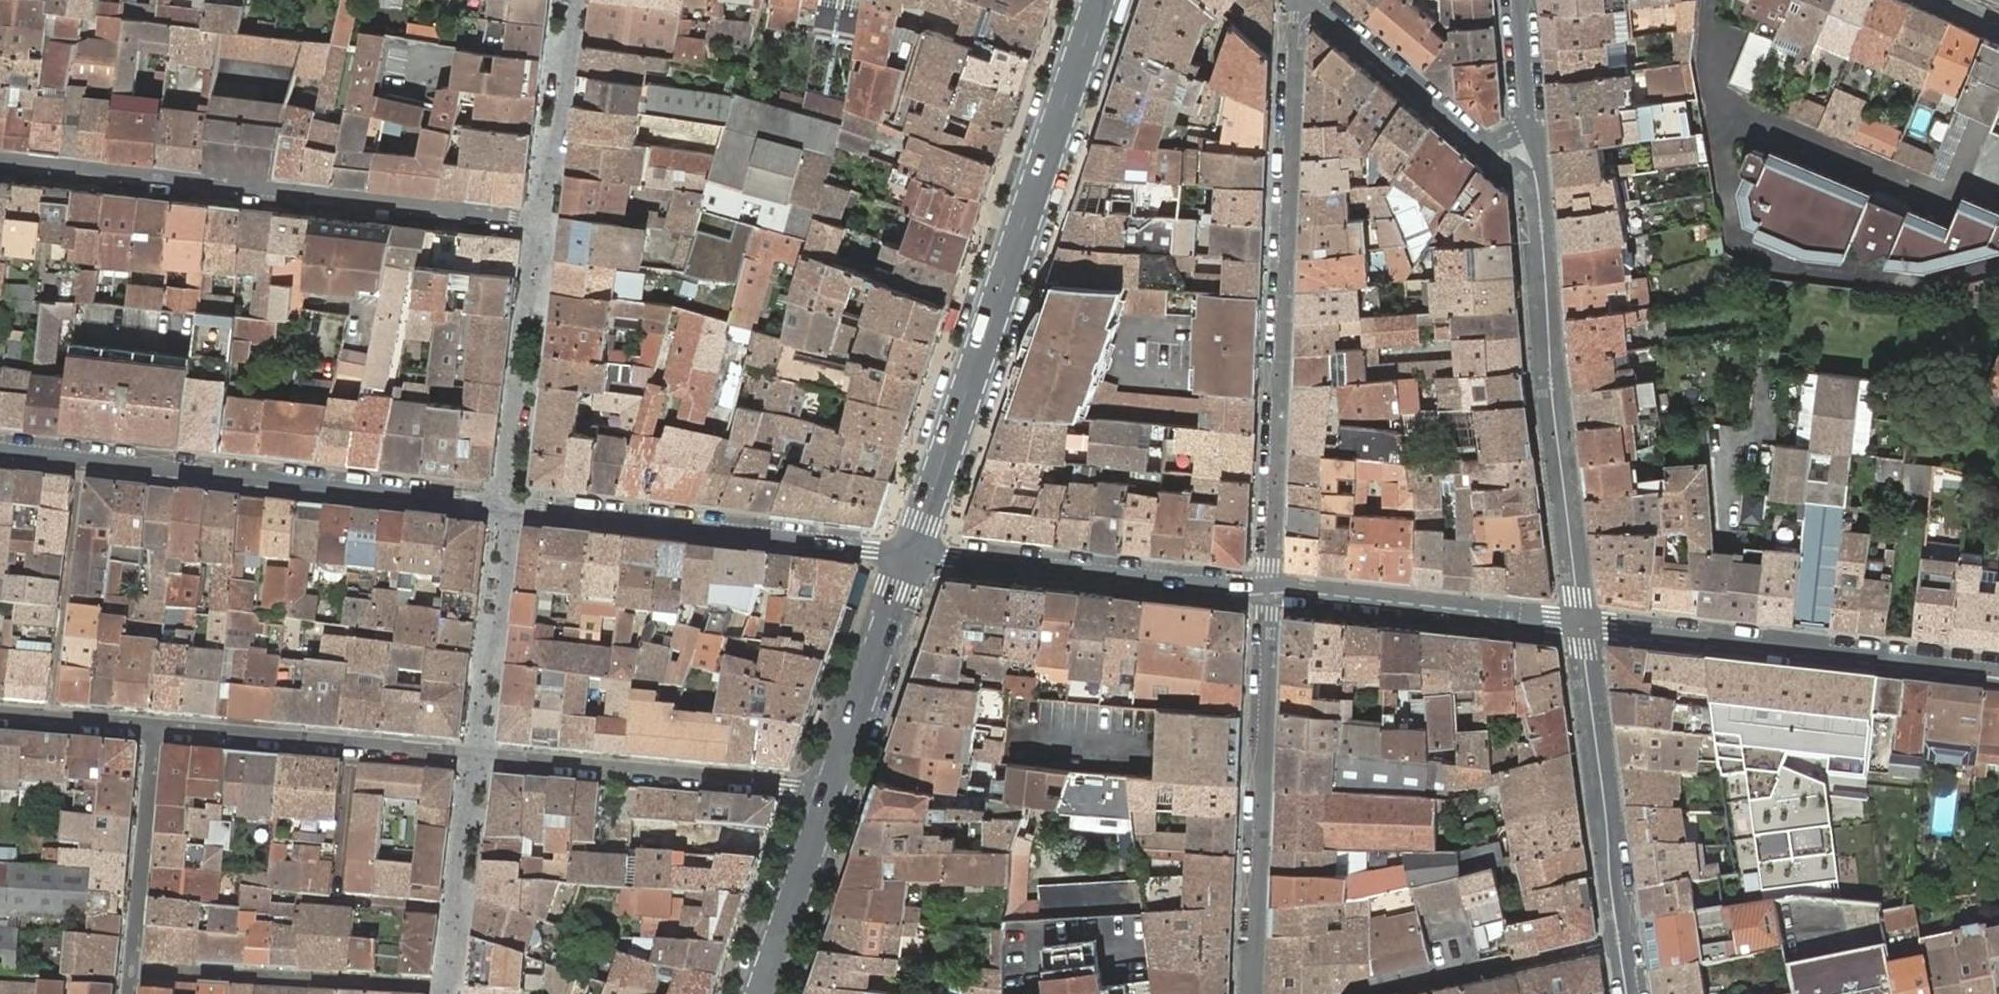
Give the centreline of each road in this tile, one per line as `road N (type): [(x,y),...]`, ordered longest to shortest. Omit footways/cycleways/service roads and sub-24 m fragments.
road 1 (residential): [(1293,0),(1270,590)]
road 2 (tertiary): [(1099,0),(912,553)]
road 3 (residential): [(0,158),(540,221)]
road 4 (tertiary): [(0,450),(508,507)]
road 5 (residential): [(1581,626),(1528,119)]
road 6 (tertiary): [(1581,626),(1998,671)]
road 7 (tertiary): [(508,507),(912,553)]
road 8 (residential): [(1270,590),(1248,993)]
road 9 (tertiary): [(912,553),(1270,590)]
road 10 (residential): [(478,758),(790,785),(828,796)]
road 11 (residential): [(155,729),(478,758)]
road 12 (residential): [(1623,942),(1581,626)]
road 13 (tertiary): [(1270,590),(1581,626)]
road 14 (residential): [(540,221),(508,507)]
road 15 (residential): [(1304,0),(1472,142),(1500,141),(1528,119)]
road 16 (residential): [(155,729),(130,993)]
road 17 (residential): [(1365,993),(1623,942)]
road 18 (tertiary): [(912,553),(828,796)]
road 19 (residential): [(508,507),(478,758)]
road 20 (residential): [(478,758),(452,974),(441,993)]
road 21 (residential): [(575,0),(540,221)]
road 22 (tertiary): [(828,796),(760,993)]
road 23 (residential): [(0,715),(155,729)]

